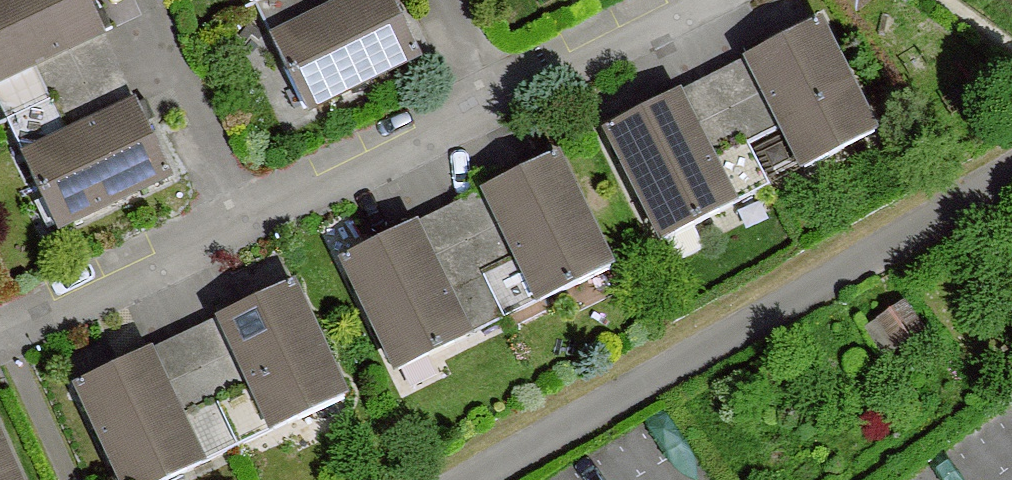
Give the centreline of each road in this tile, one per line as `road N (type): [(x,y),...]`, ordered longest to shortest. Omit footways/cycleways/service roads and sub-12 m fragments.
road 1 (residential): [(692,0),(0,337)]
road 2 (residential): [(1011,187),(471,479)]

